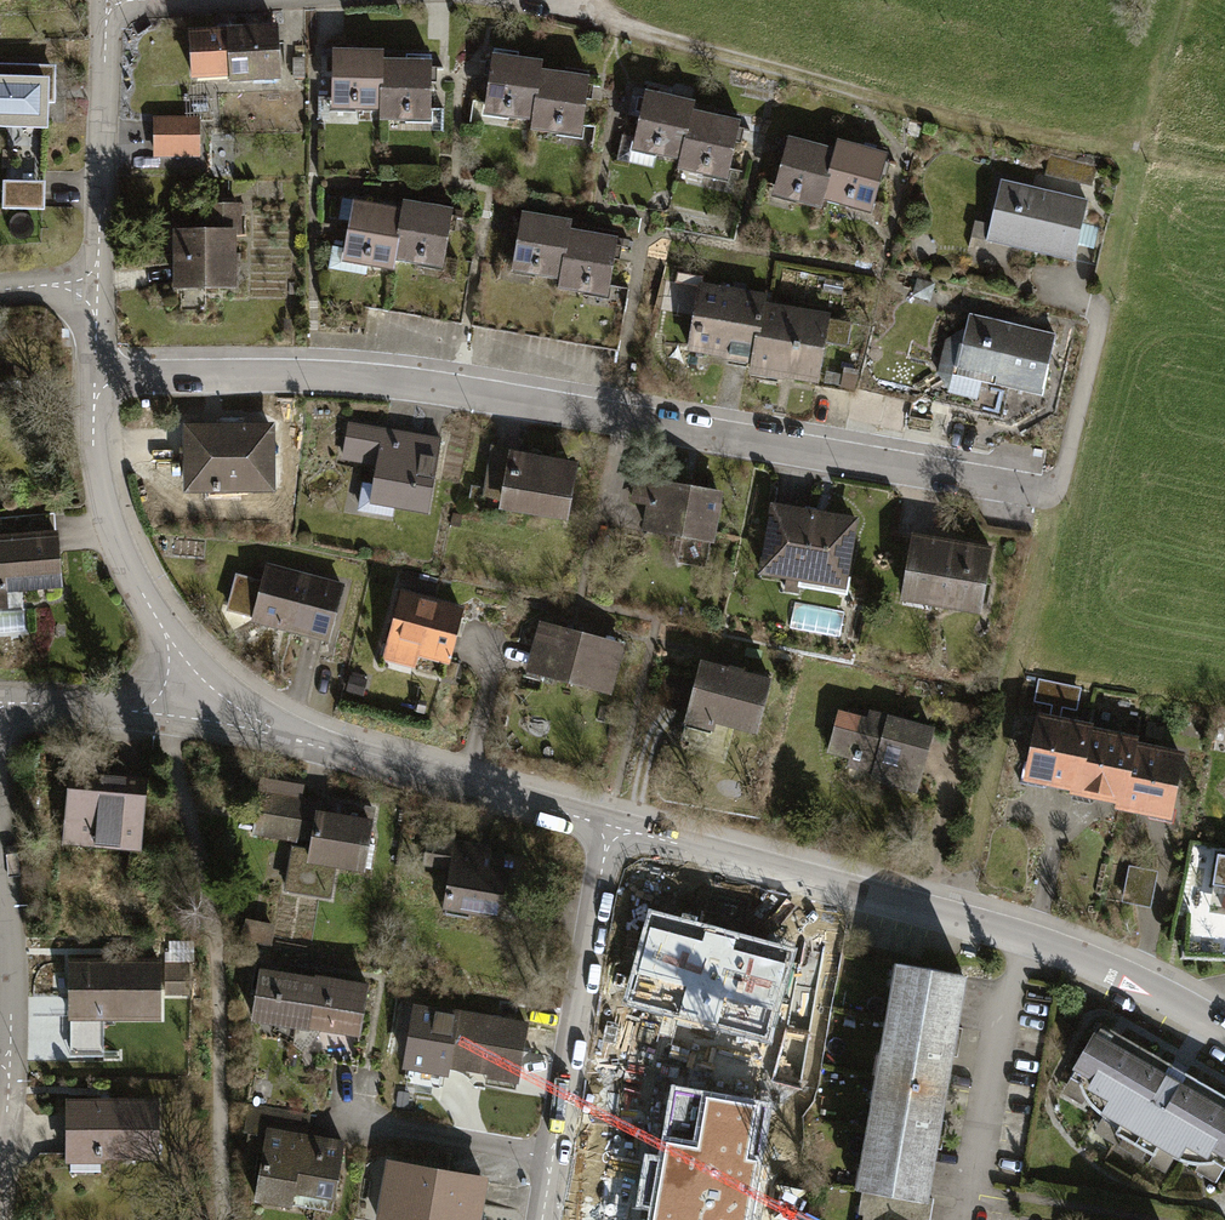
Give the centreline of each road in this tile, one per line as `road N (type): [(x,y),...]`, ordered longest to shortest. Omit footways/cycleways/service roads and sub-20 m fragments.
road 1 (residential): [(95,377),(383,382),(1042,499)]
road 2 (track): [(1224,173),(961,120),(579,11),(581,0)]
road 3 (residential): [(1224,1032),(1114,974),(1021,942),(610,831)]
road 4 (track): [(961,926),(1049,522),(1042,499)]
road 5 (residential): [(610,831),(203,719)]
road 6 (residential): [(546,1219),(610,831)]
road 7 (residential): [(203,719),(106,491),(95,377)]
road 8 (residential): [(0,1193),(10,1111),(0,851)]
road 9 (residential): [(98,283),(109,2)]
road 10 (residential): [(203,719),(0,706)]

